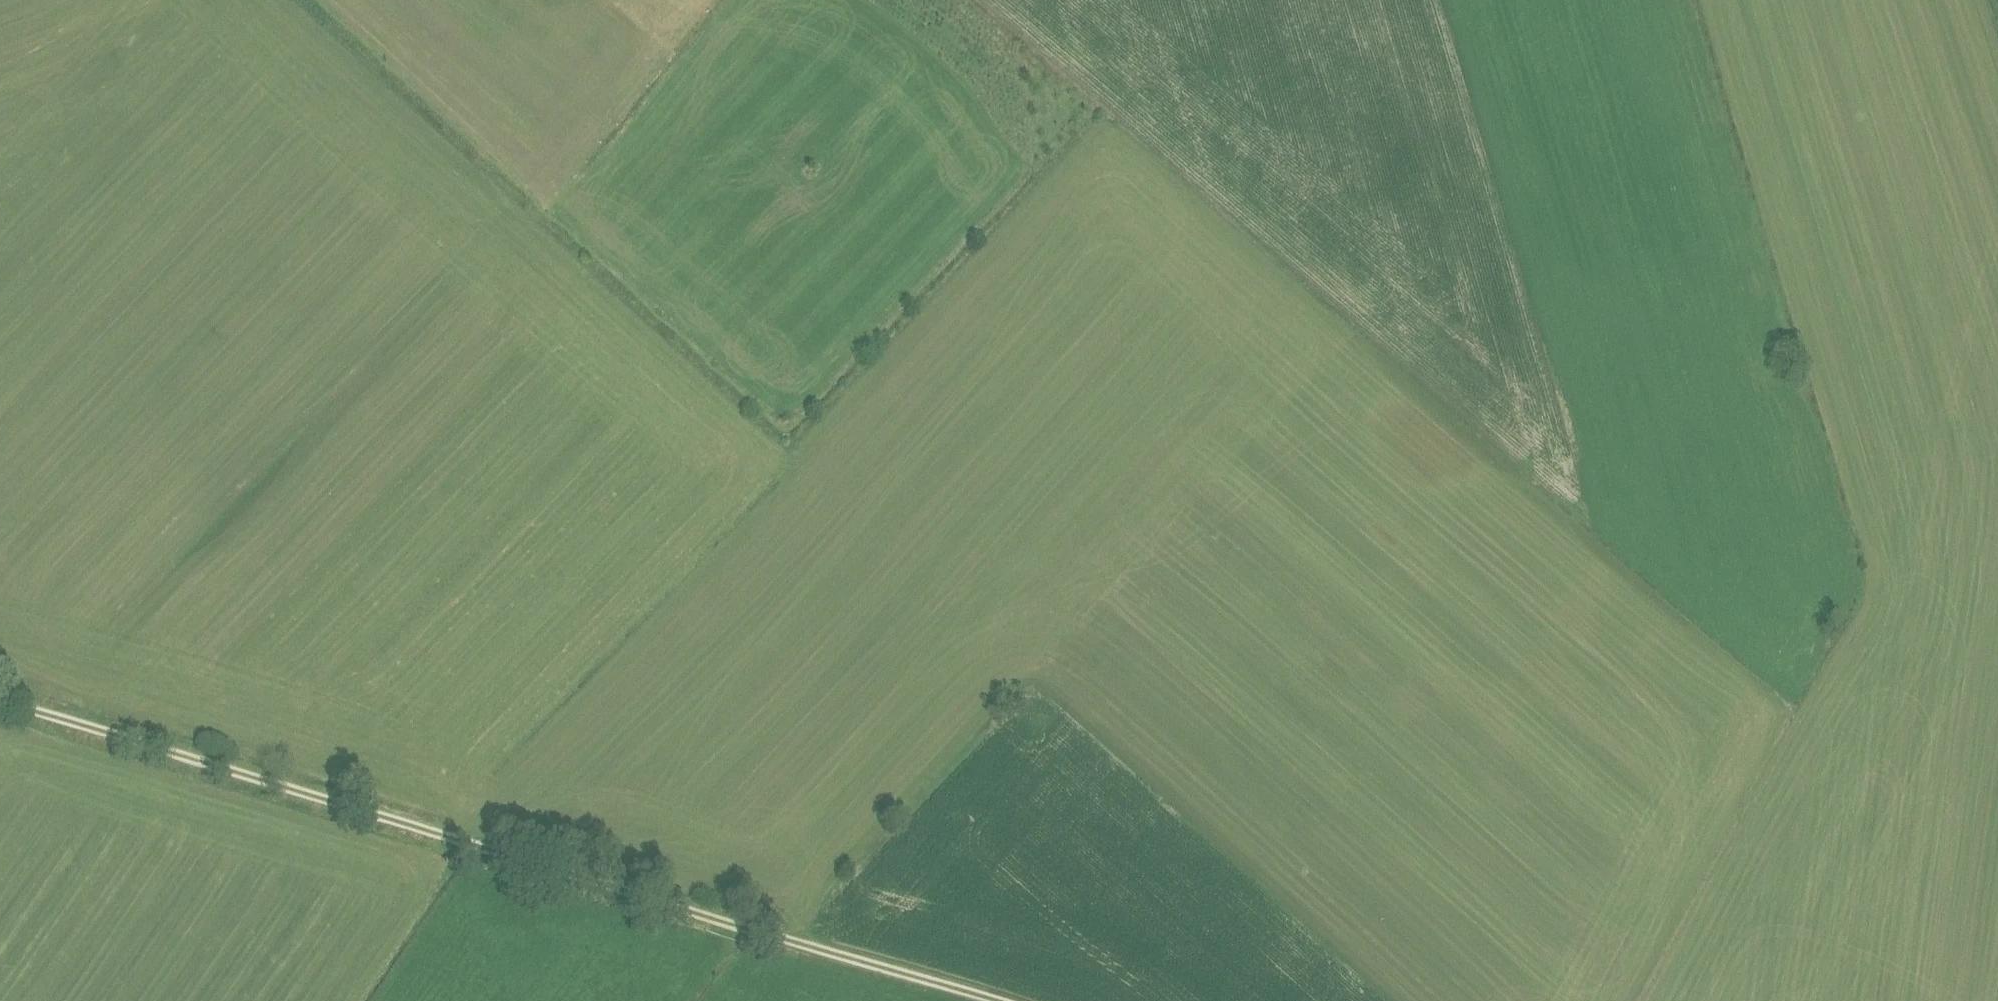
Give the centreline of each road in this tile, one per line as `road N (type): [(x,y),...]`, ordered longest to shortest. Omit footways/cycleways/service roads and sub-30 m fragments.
road 1 (track): [(1005,1000),(0,699)]

